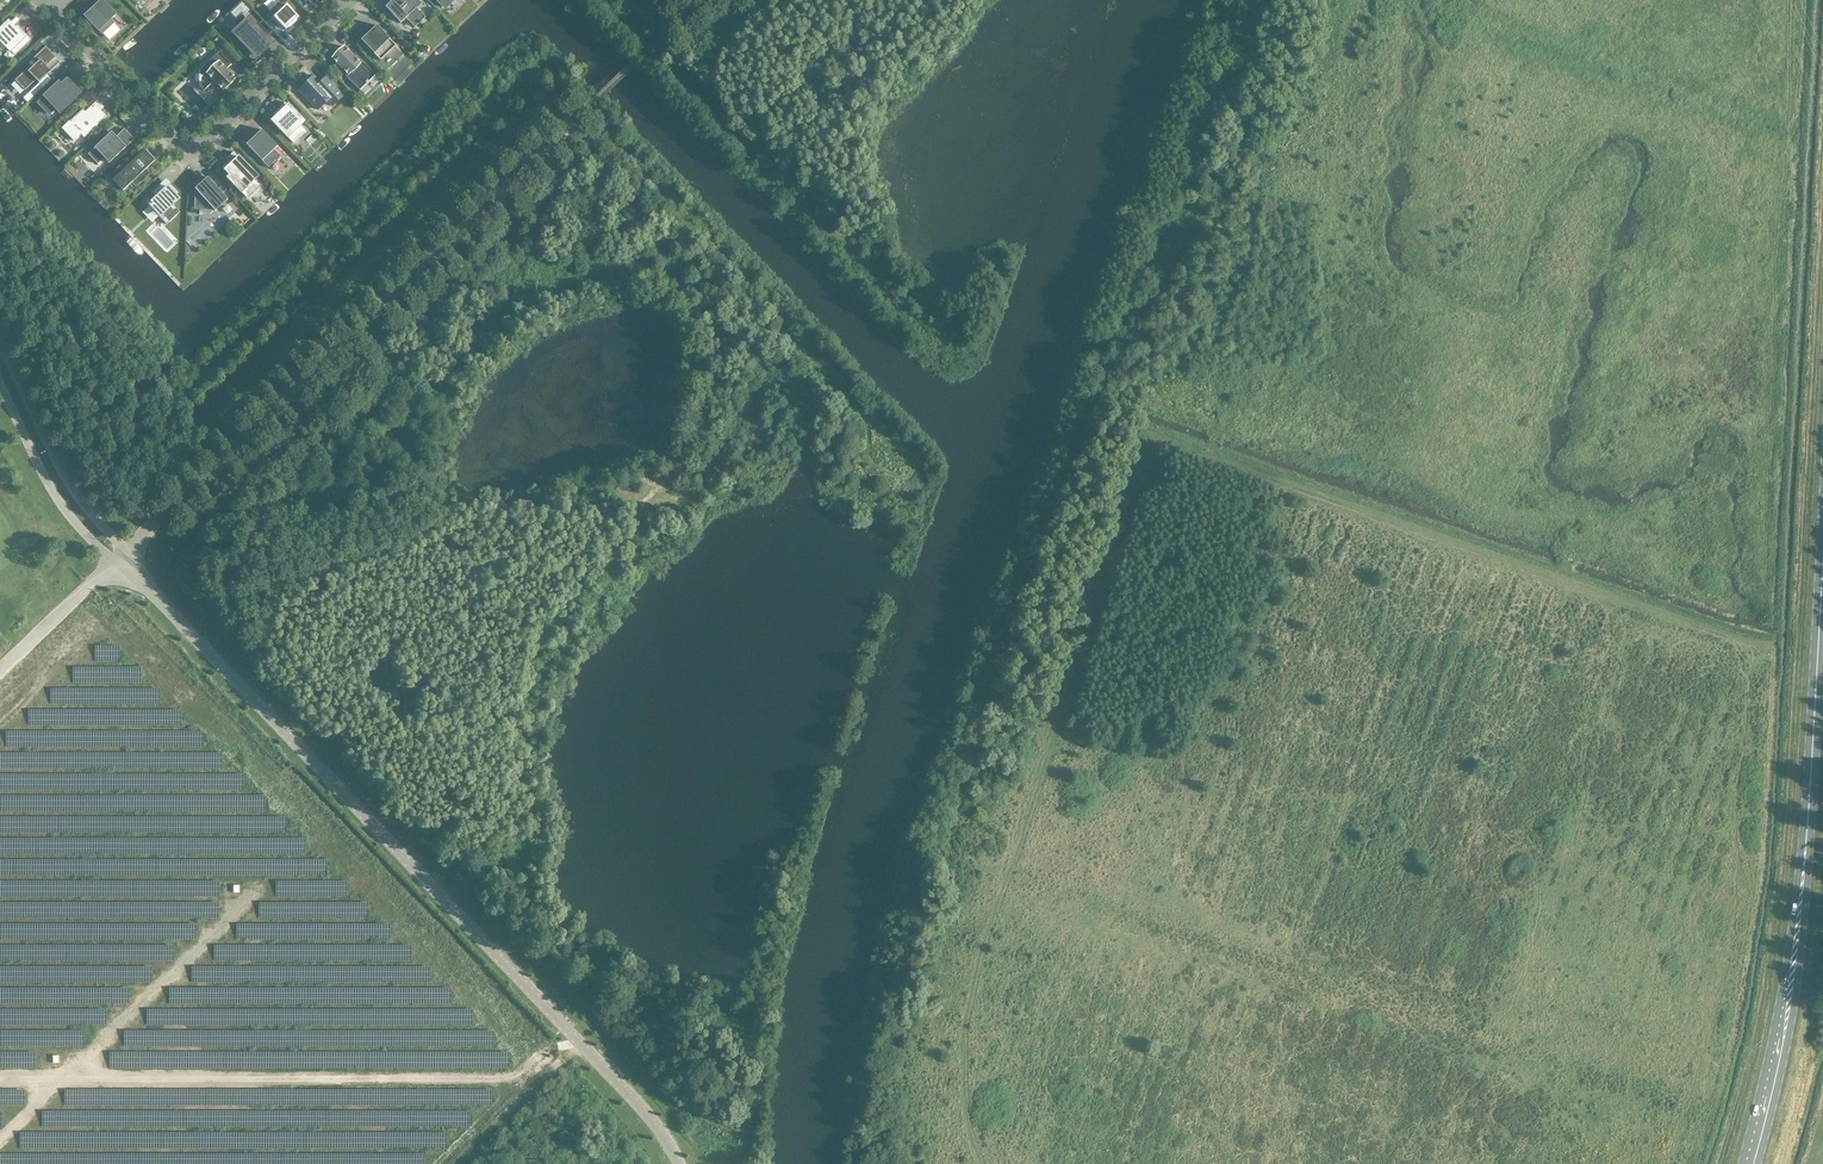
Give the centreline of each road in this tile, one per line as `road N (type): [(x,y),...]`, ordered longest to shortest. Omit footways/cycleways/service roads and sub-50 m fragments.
road 1 (unclassified): [(119,558),(671,1146),(678,1163)]
road 2 (unclassified): [(586,109),(119,558)]
road 3 (primary): [(1748,1163),(1793,975),(1822,571)]
road 4 (residential): [(52,11),(188,156),(347,0)]
road 5 (unclassified): [(119,558),(64,479),(0,342)]
road 6 (unclassified): [(0,386),(60,507),(102,552),(119,558)]
road 7 (unclassified): [(119,558),(0,672)]

